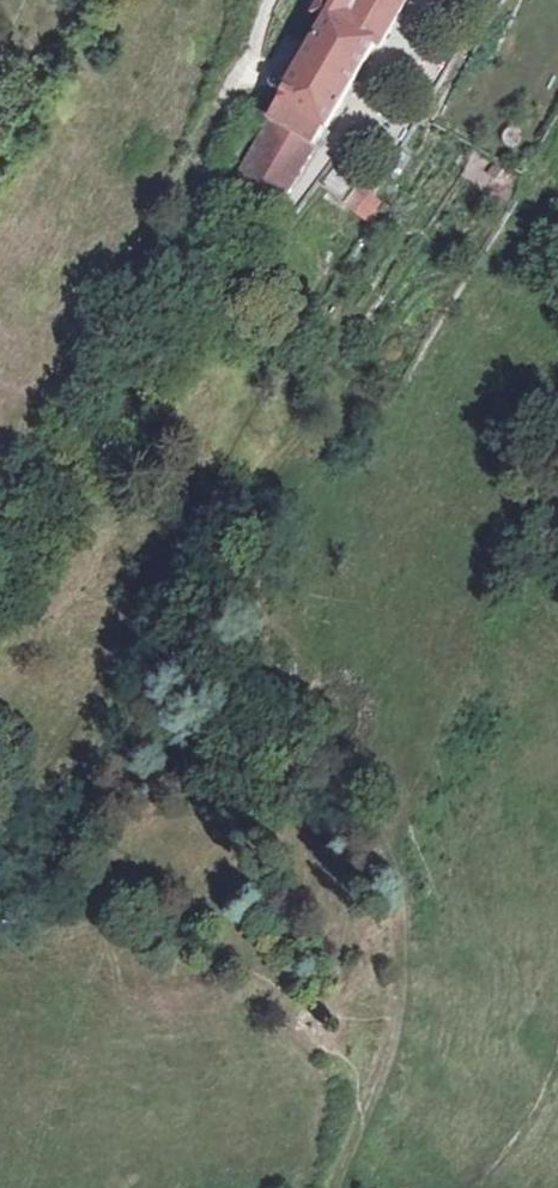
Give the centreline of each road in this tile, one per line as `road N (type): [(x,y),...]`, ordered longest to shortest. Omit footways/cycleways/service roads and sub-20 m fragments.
road 1 (track): [(340,1187),(396,1016),(396,898),(356,746),(252,502),(65,810),(0,792)]
road 2 (track): [(0,541),(237,243)]

